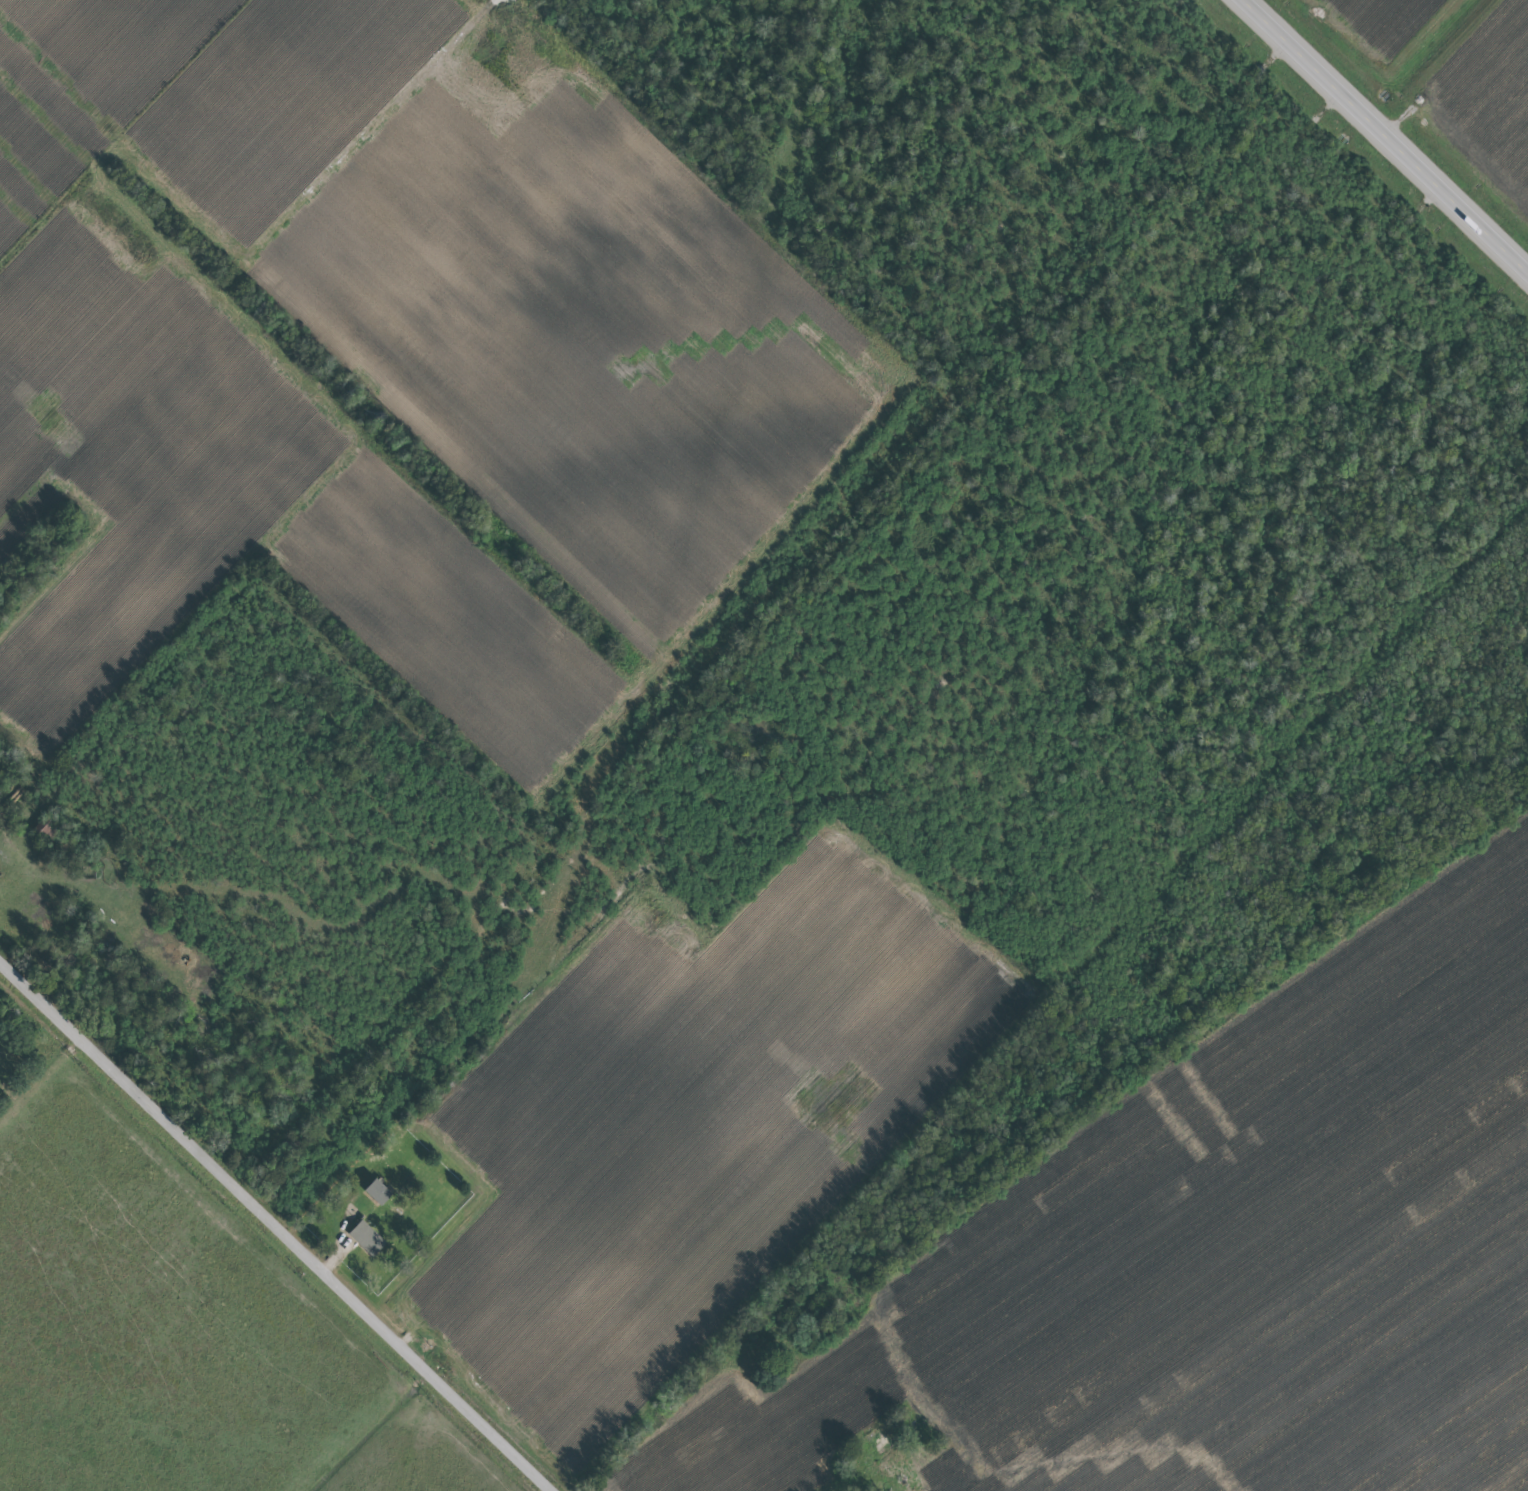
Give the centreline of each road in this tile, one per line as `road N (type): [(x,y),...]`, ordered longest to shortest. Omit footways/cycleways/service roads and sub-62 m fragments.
road 1 (residential): [(0,958),(558,1490)]
road 2 (secondary): [(1527,276),(1244,0)]

